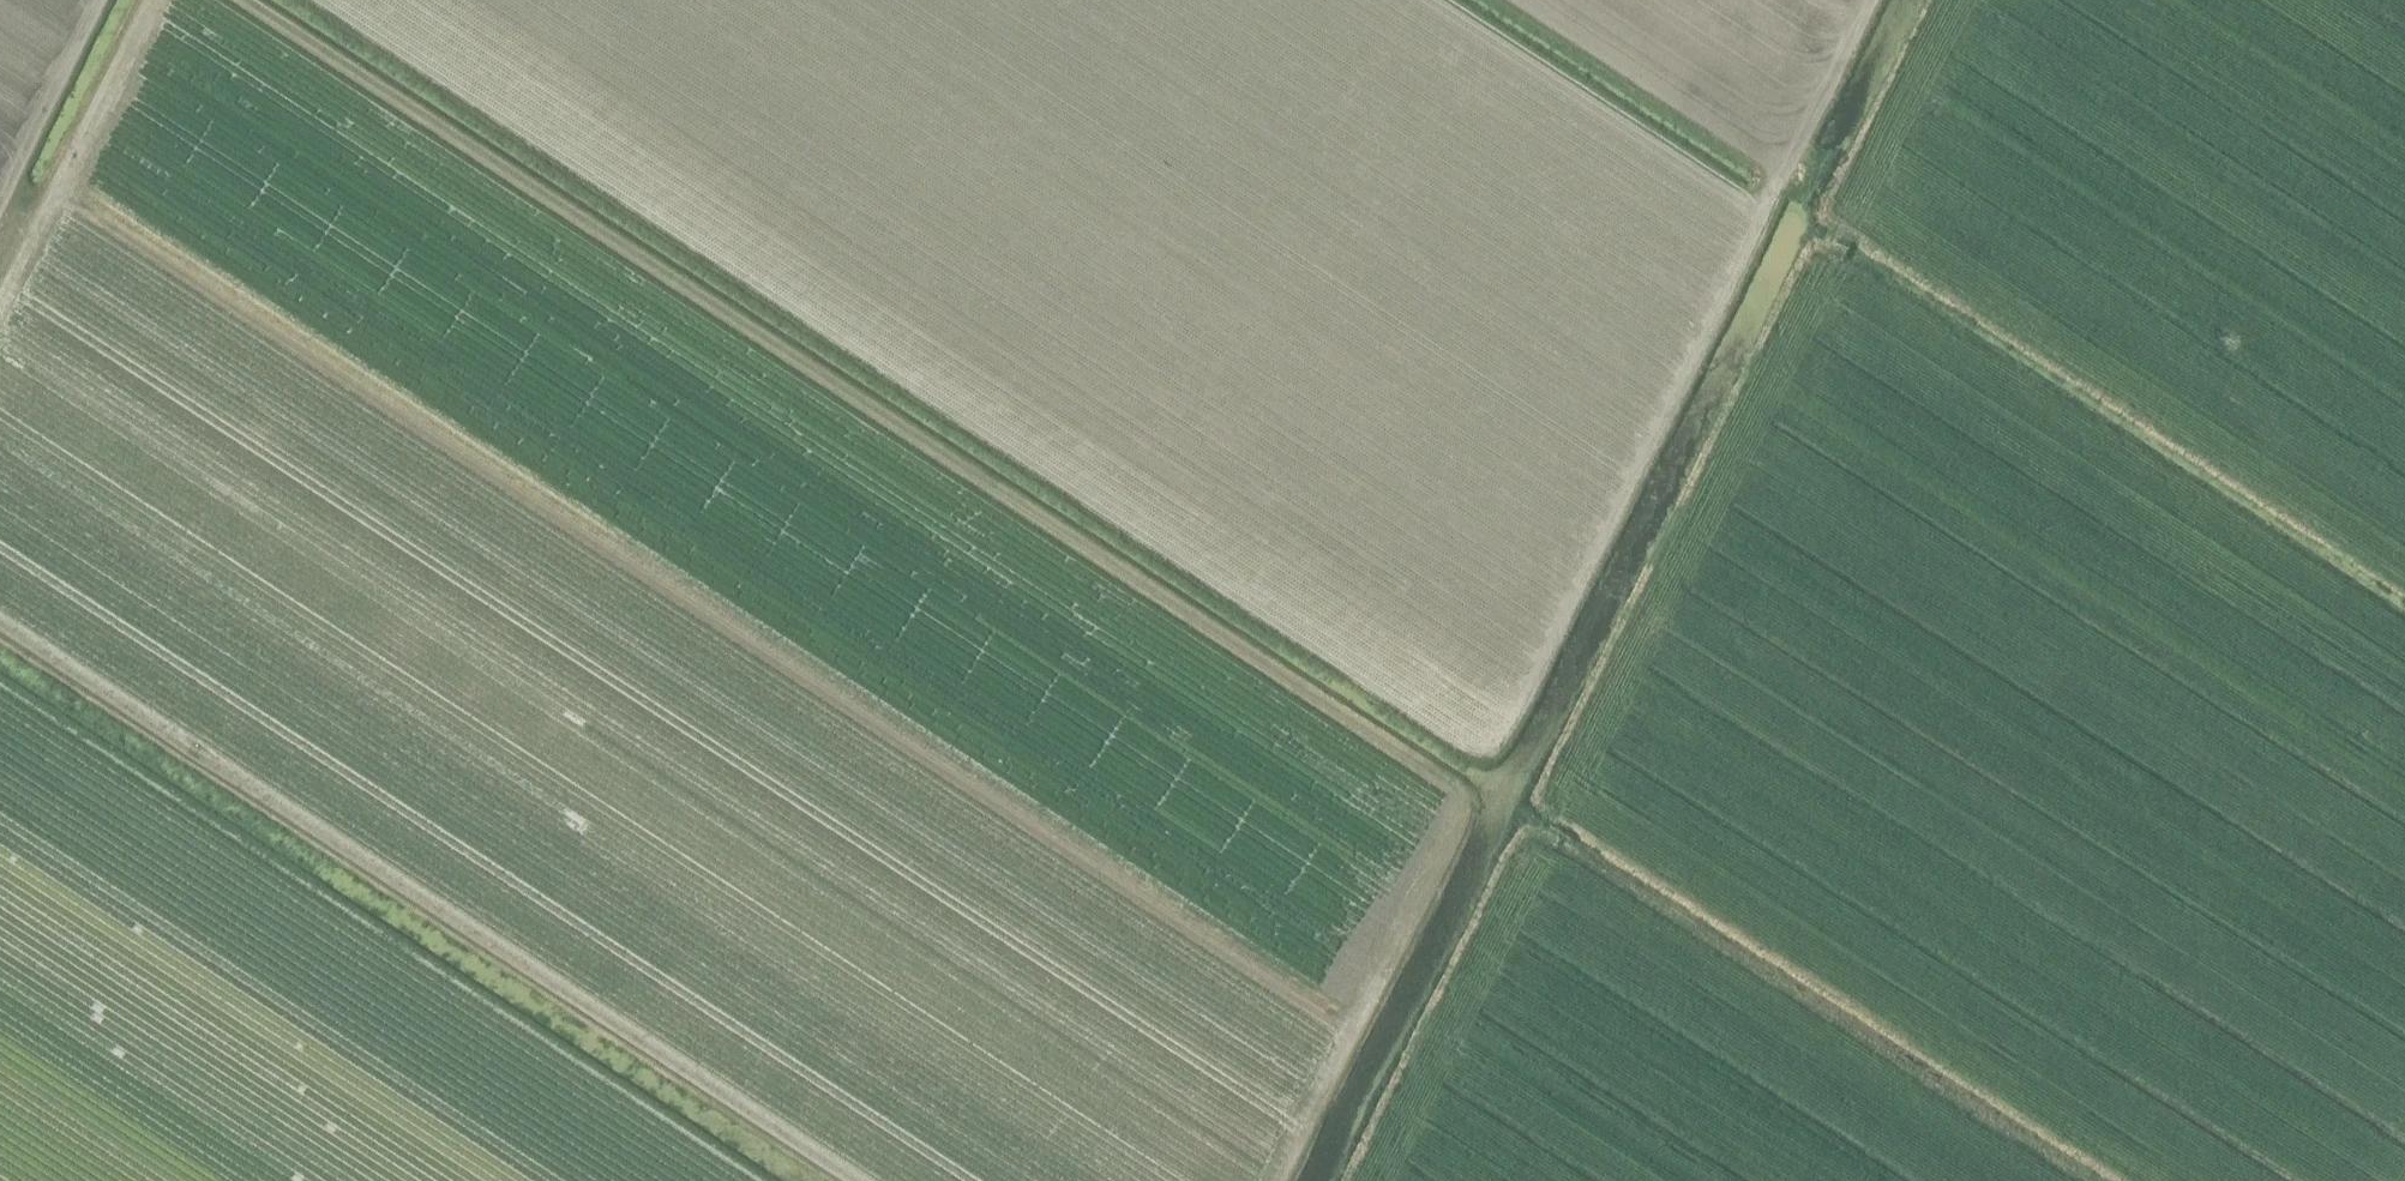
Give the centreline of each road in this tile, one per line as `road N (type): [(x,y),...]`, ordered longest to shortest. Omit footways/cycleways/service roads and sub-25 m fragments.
road 1 (track): [(1842,209),(1514,0)]

